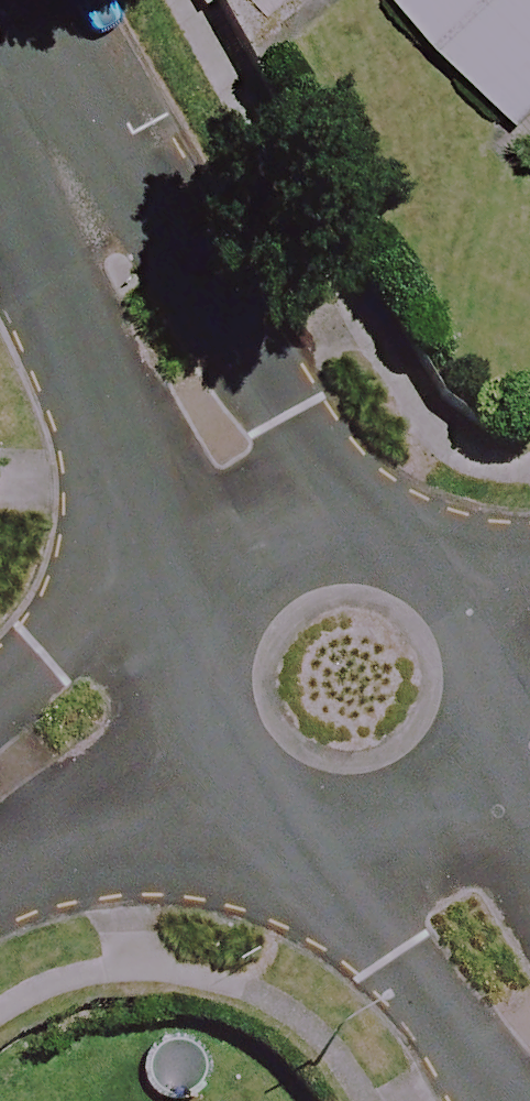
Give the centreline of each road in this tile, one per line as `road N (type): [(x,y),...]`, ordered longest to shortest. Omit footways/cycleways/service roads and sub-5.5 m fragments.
road 1 (residential): [(268,544),(0,76)]
road 2 (residential): [(268,544),(315,526),(364,523),(413,535),(455,562),(487,600),(505,646),(509,696)]
road 3 (residential): [(431,819),(380,839),(326,840),(274,823),(231,789),(201,744),(189,691)]
road 4 (residential): [(189,691),(91,709),(0,781)]
road 5 (residential): [(529,996),(431,819)]
road 6 (residential): [(189,691),(193,647),(208,606),(268,544)]
road 7 (residential): [(509,696),(497,745),(470,787),(431,819)]

